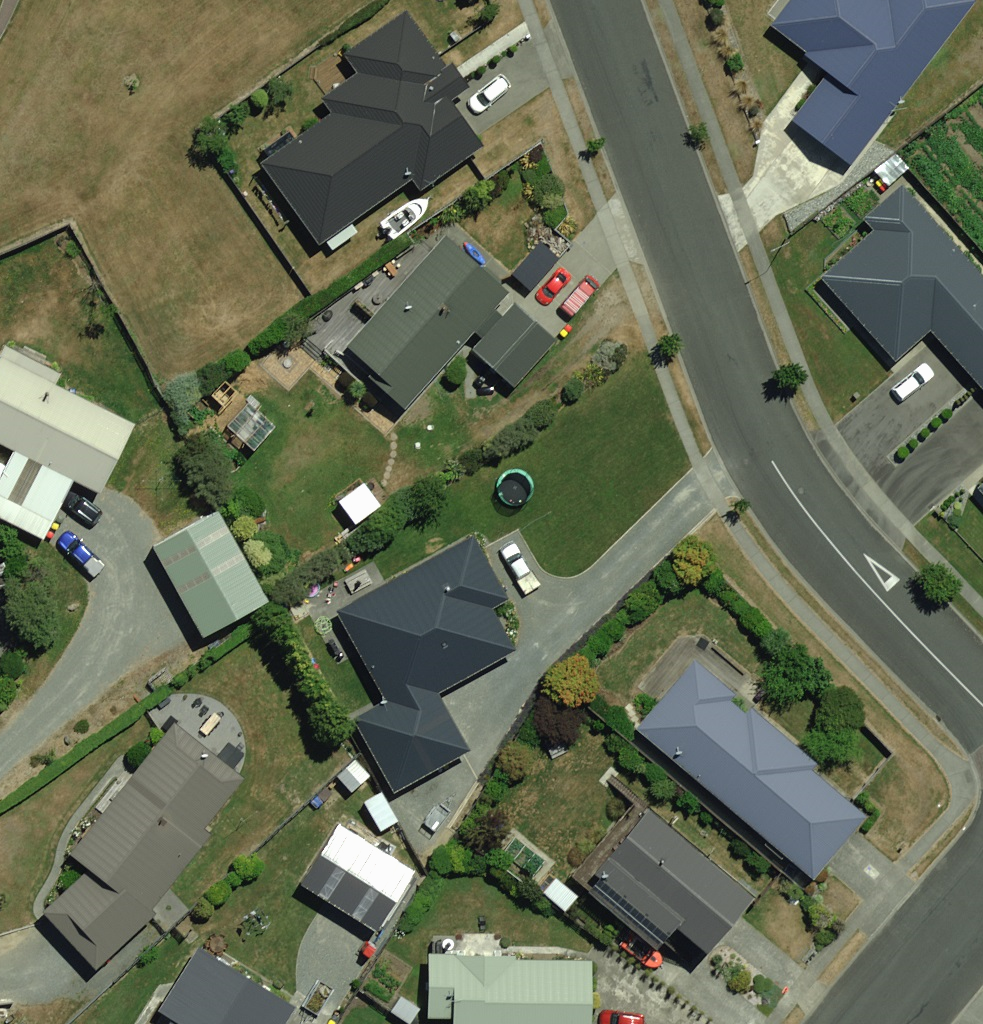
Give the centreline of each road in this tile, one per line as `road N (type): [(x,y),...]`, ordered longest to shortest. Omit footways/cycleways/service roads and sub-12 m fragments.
road 1 (residential): [(594,0),(772,460),(845,560),(982,704)]
road 2 (residential): [(879,1023),(982,893)]

